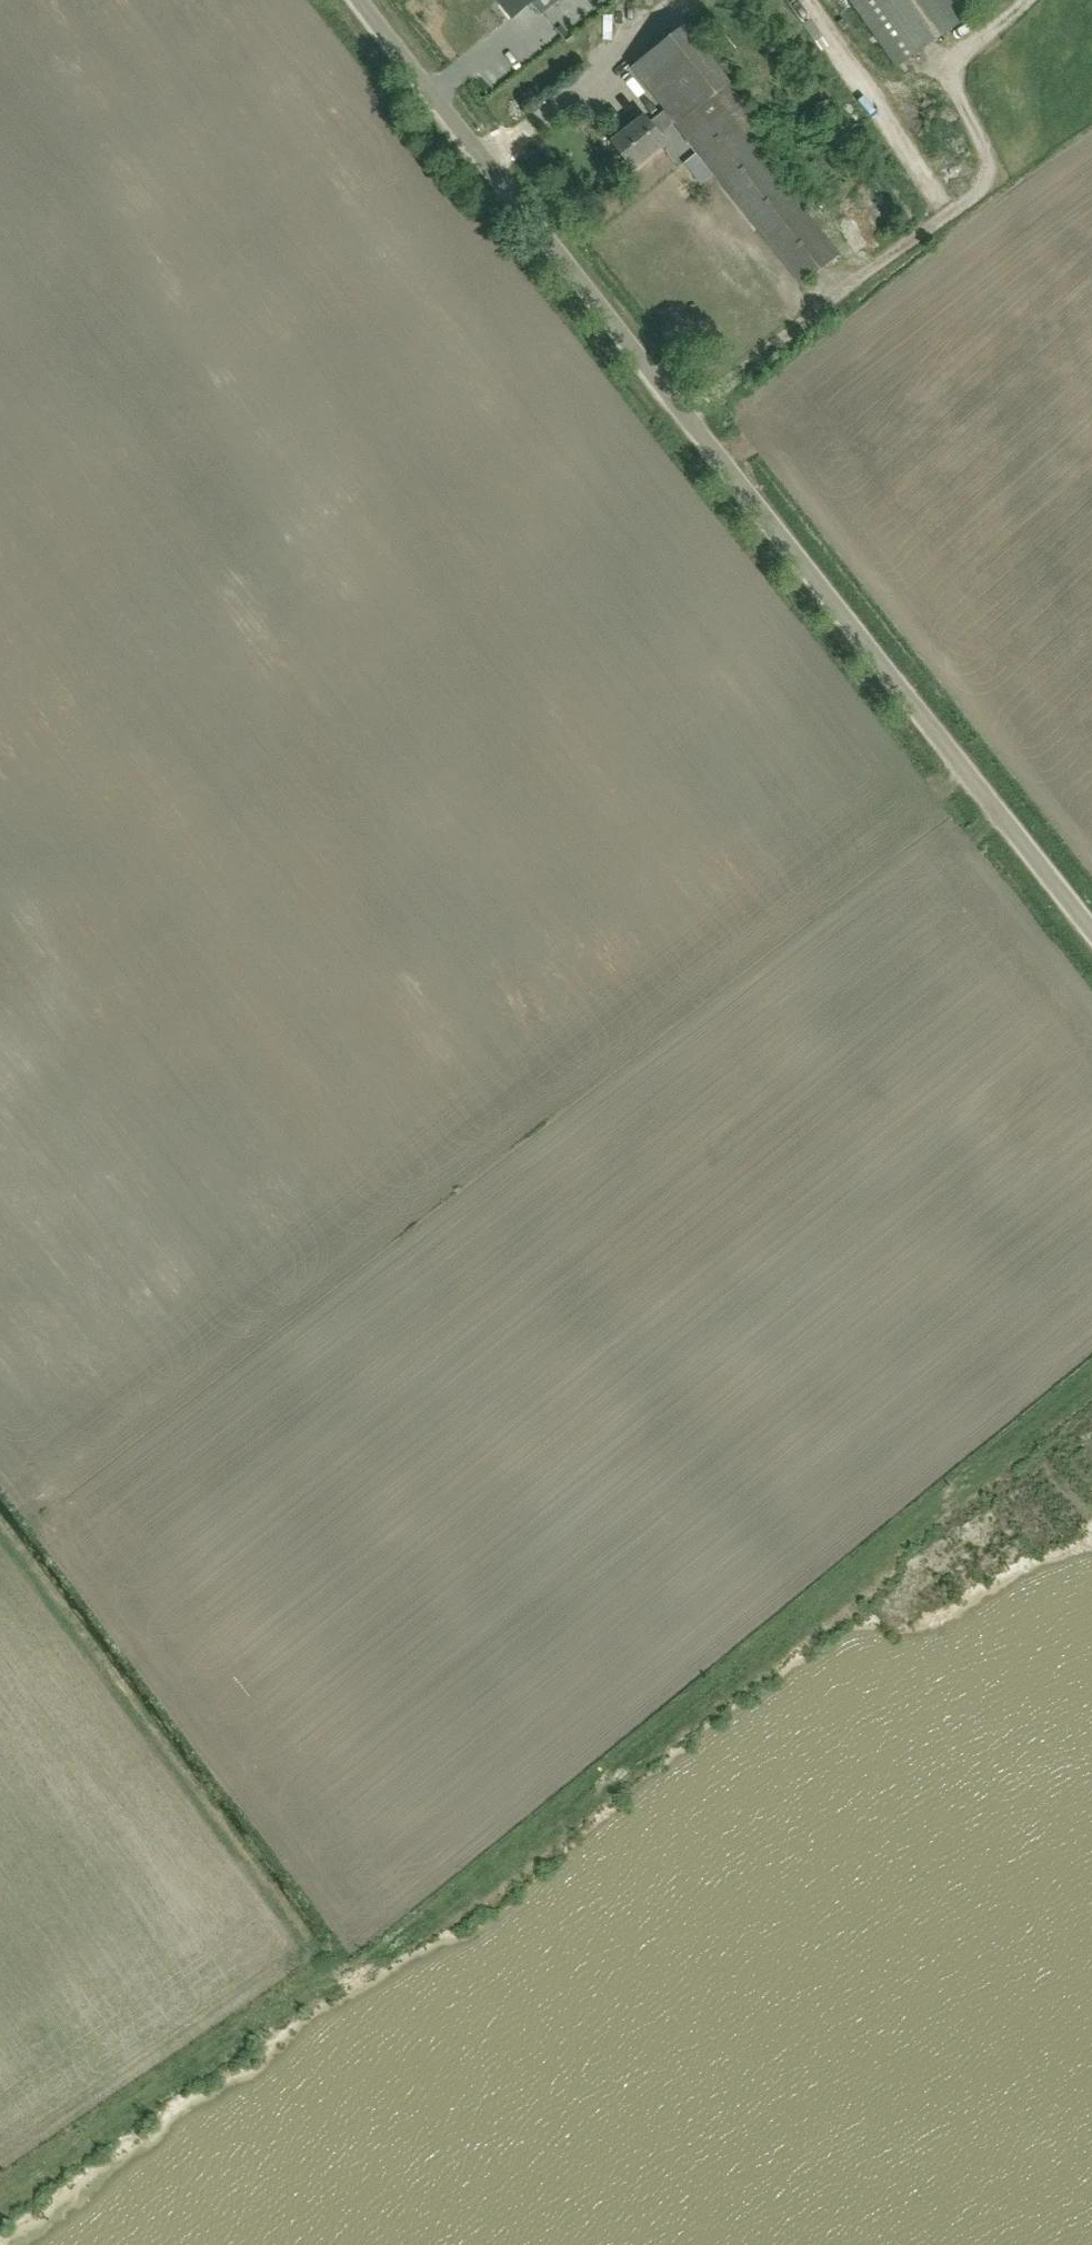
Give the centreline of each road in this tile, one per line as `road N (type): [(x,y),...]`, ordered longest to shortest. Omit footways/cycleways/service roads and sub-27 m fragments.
road 1 (unclassified): [(1091,932),(360,0)]

